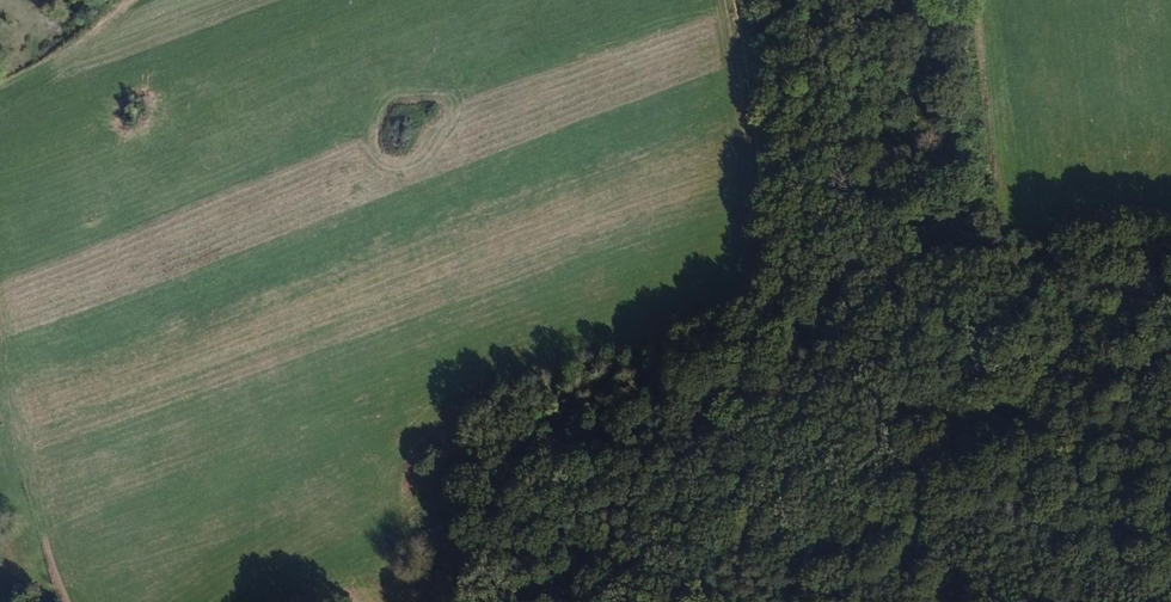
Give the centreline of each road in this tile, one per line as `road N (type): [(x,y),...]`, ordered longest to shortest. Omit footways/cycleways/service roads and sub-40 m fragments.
road 1 (track): [(730,544),(739,507),(731,480),(732,419),(764,273),(766,153),(735,0)]

